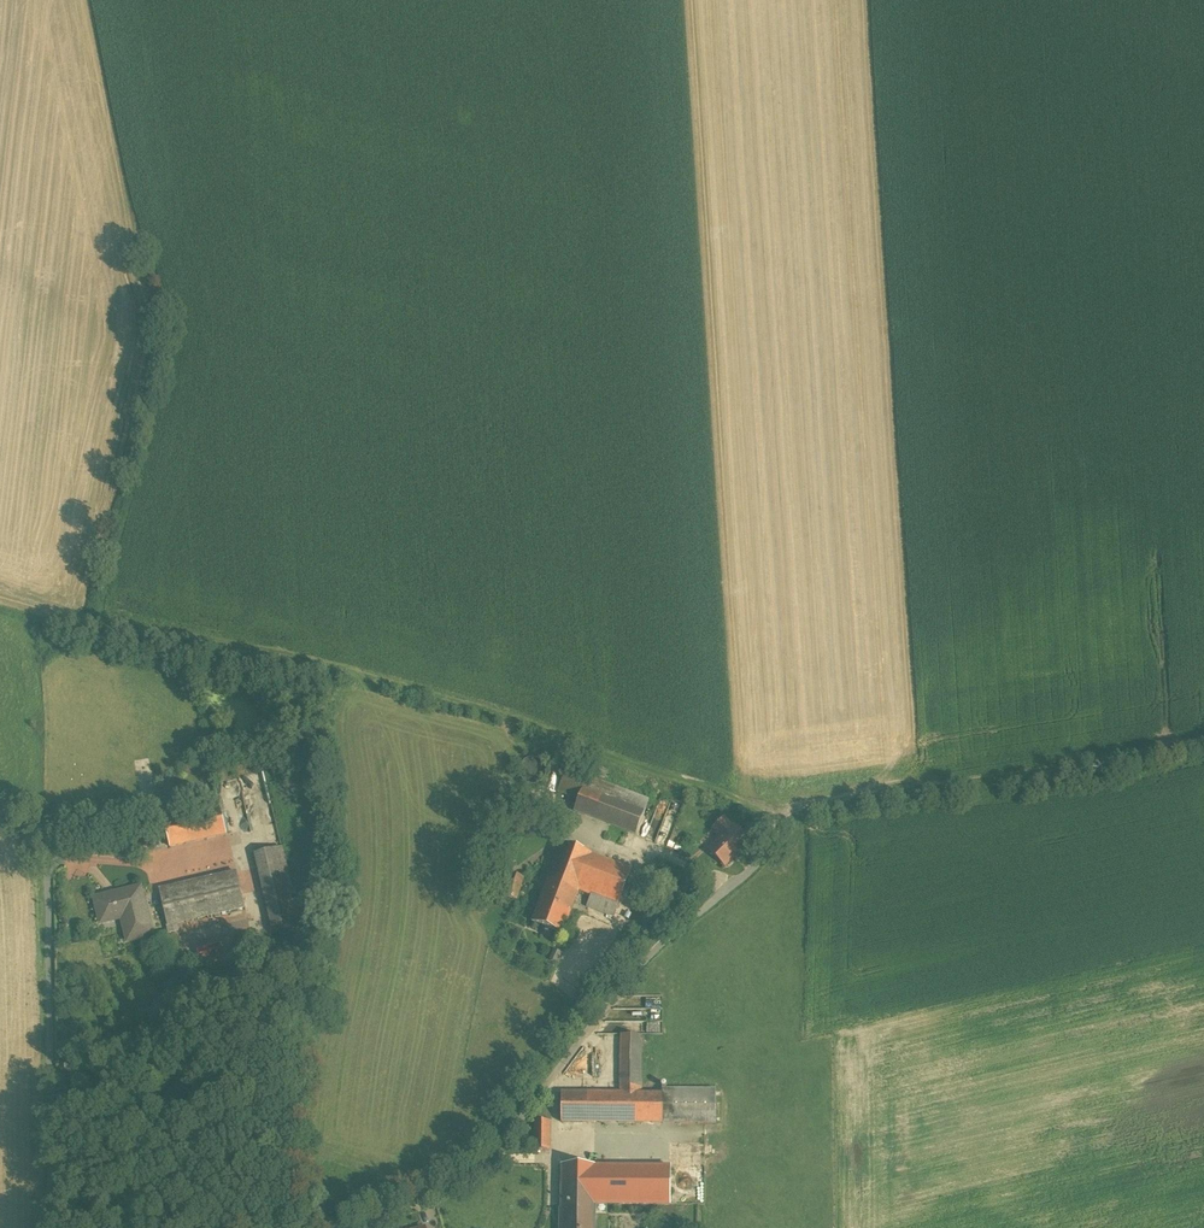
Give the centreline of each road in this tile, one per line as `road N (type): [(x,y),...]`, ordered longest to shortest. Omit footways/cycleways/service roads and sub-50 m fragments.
road 1 (unclassified): [(0,808),(40,835),(50,867),(51,1227)]

